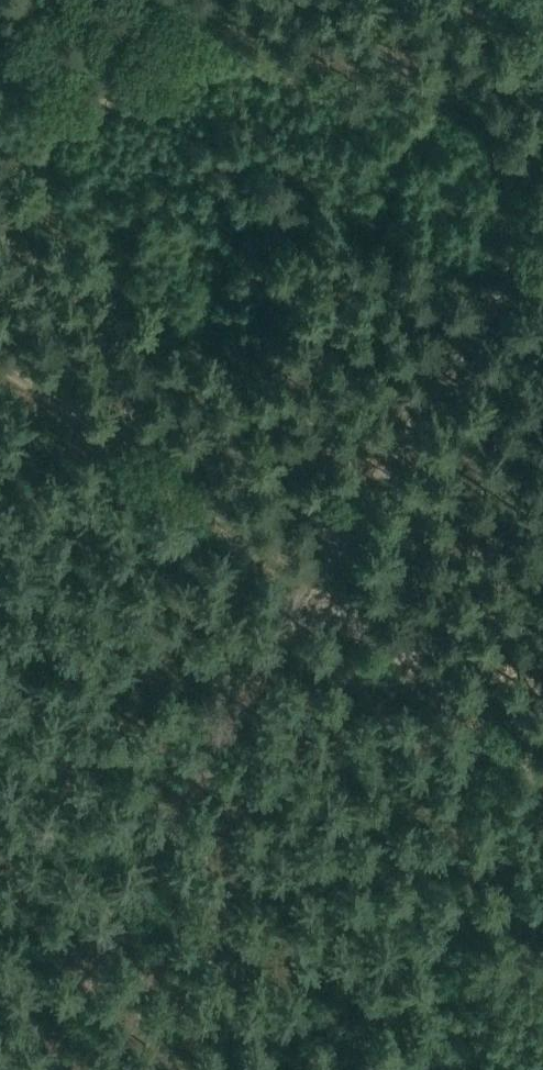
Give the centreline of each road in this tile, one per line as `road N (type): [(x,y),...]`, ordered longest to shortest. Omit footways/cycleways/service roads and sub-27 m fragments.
road 1 (track): [(314,575),(42,1069)]
road 2 (track): [(0,346),(98,407),(314,575)]
road 3 (track): [(522,251),(314,575)]
road 4 (track): [(540,758),(314,575)]
road 5 (track): [(439,0),(542,64)]

